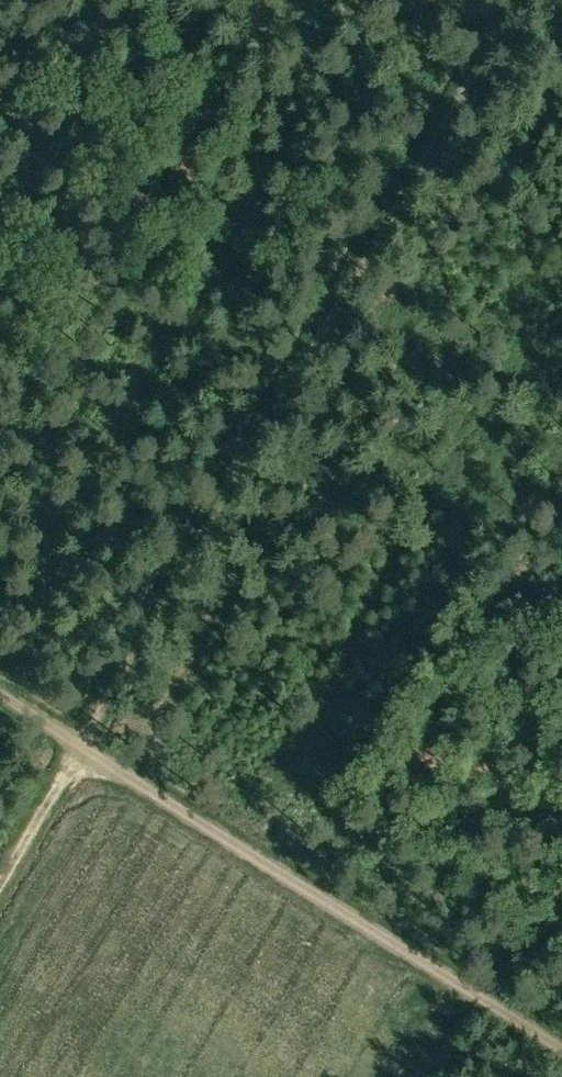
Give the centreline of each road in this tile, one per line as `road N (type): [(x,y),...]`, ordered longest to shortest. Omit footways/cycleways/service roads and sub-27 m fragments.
road 1 (track): [(0,889),(514,0)]
road 2 (track): [(0,690),(561,1041)]

